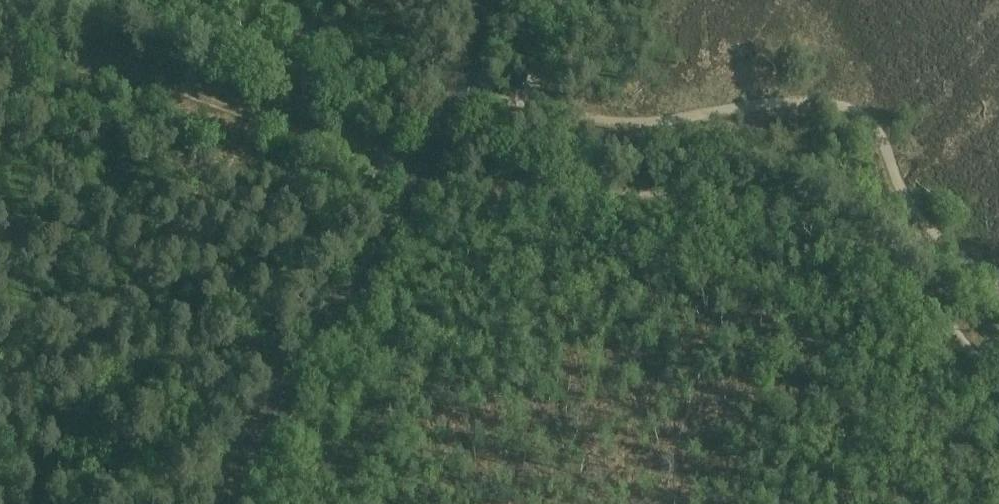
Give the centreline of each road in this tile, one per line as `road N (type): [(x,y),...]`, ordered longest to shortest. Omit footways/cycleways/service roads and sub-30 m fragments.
road 1 (track): [(998,287),(920,220),(897,190),(867,116),(831,102),(644,122),(518,104)]
road 2 (tertiary): [(243,503),(297,389),(423,180),(497,0)]
road 3 (track): [(998,379),(951,325),(853,249),(780,208),(731,199),(528,191)]
road 4 (track): [(385,164),(0,32)]
road 5 (track): [(528,191),(464,190),(385,164)]

